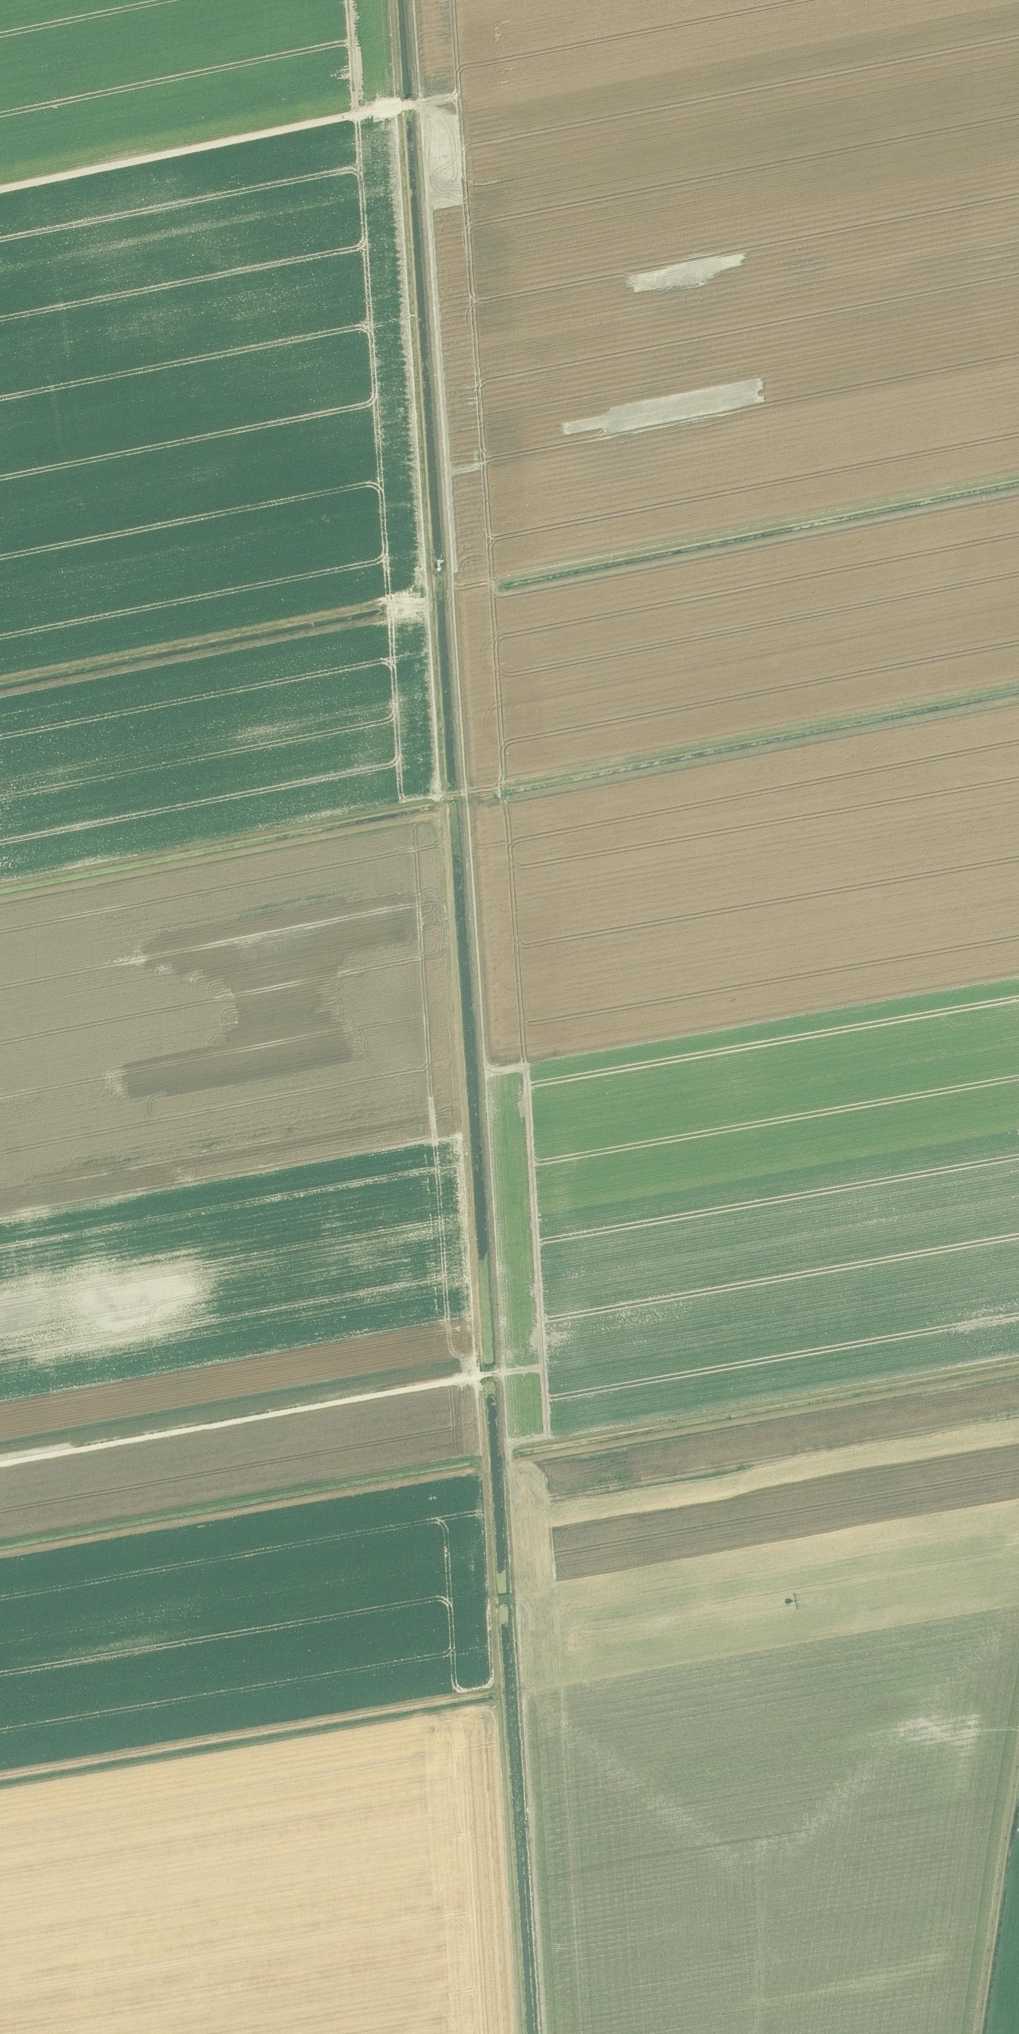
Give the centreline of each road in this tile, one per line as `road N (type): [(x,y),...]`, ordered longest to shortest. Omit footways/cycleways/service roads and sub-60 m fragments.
road 1 (track): [(0,1465),(479,1377)]
road 2 (track): [(0,188),(395,106)]

